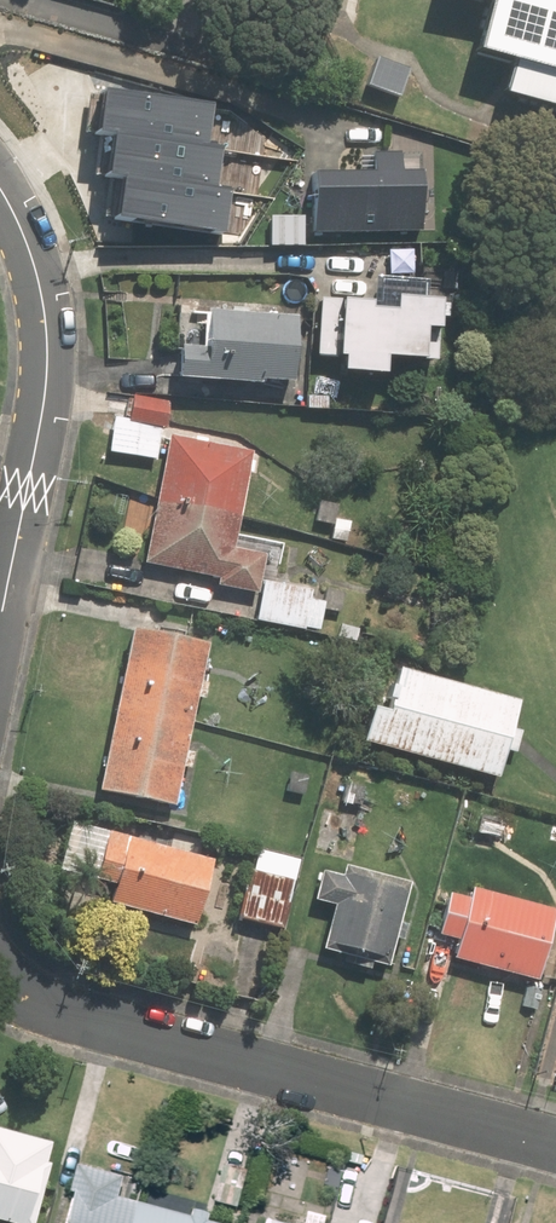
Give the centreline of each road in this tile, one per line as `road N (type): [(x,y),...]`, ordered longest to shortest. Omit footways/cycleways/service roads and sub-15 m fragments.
road 1 (residential): [(555,1142),(52,1008),(0,983)]
road 2 (residential): [(0,588),(38,371),(20,249),(0,206)]

